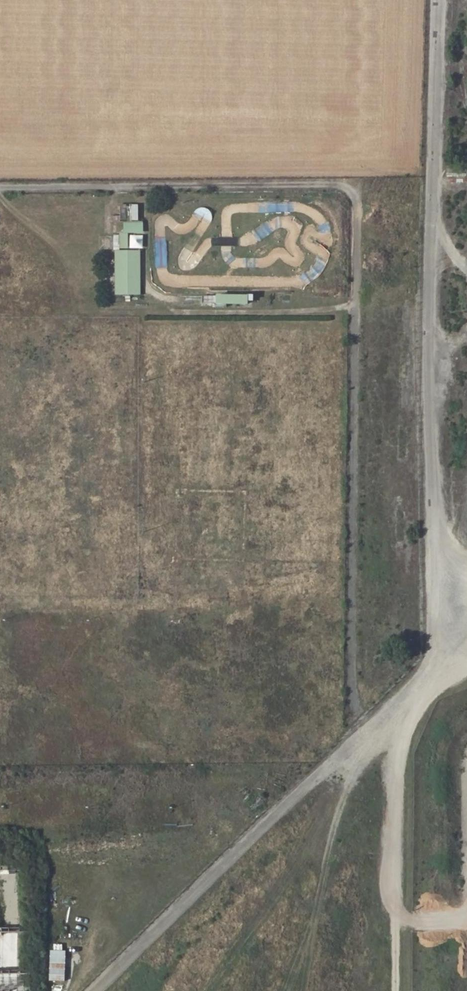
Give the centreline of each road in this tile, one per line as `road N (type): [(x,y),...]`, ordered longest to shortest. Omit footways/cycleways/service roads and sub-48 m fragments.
road 1 (track): [(351,745),(358,201),(351,189),(0,188)]

